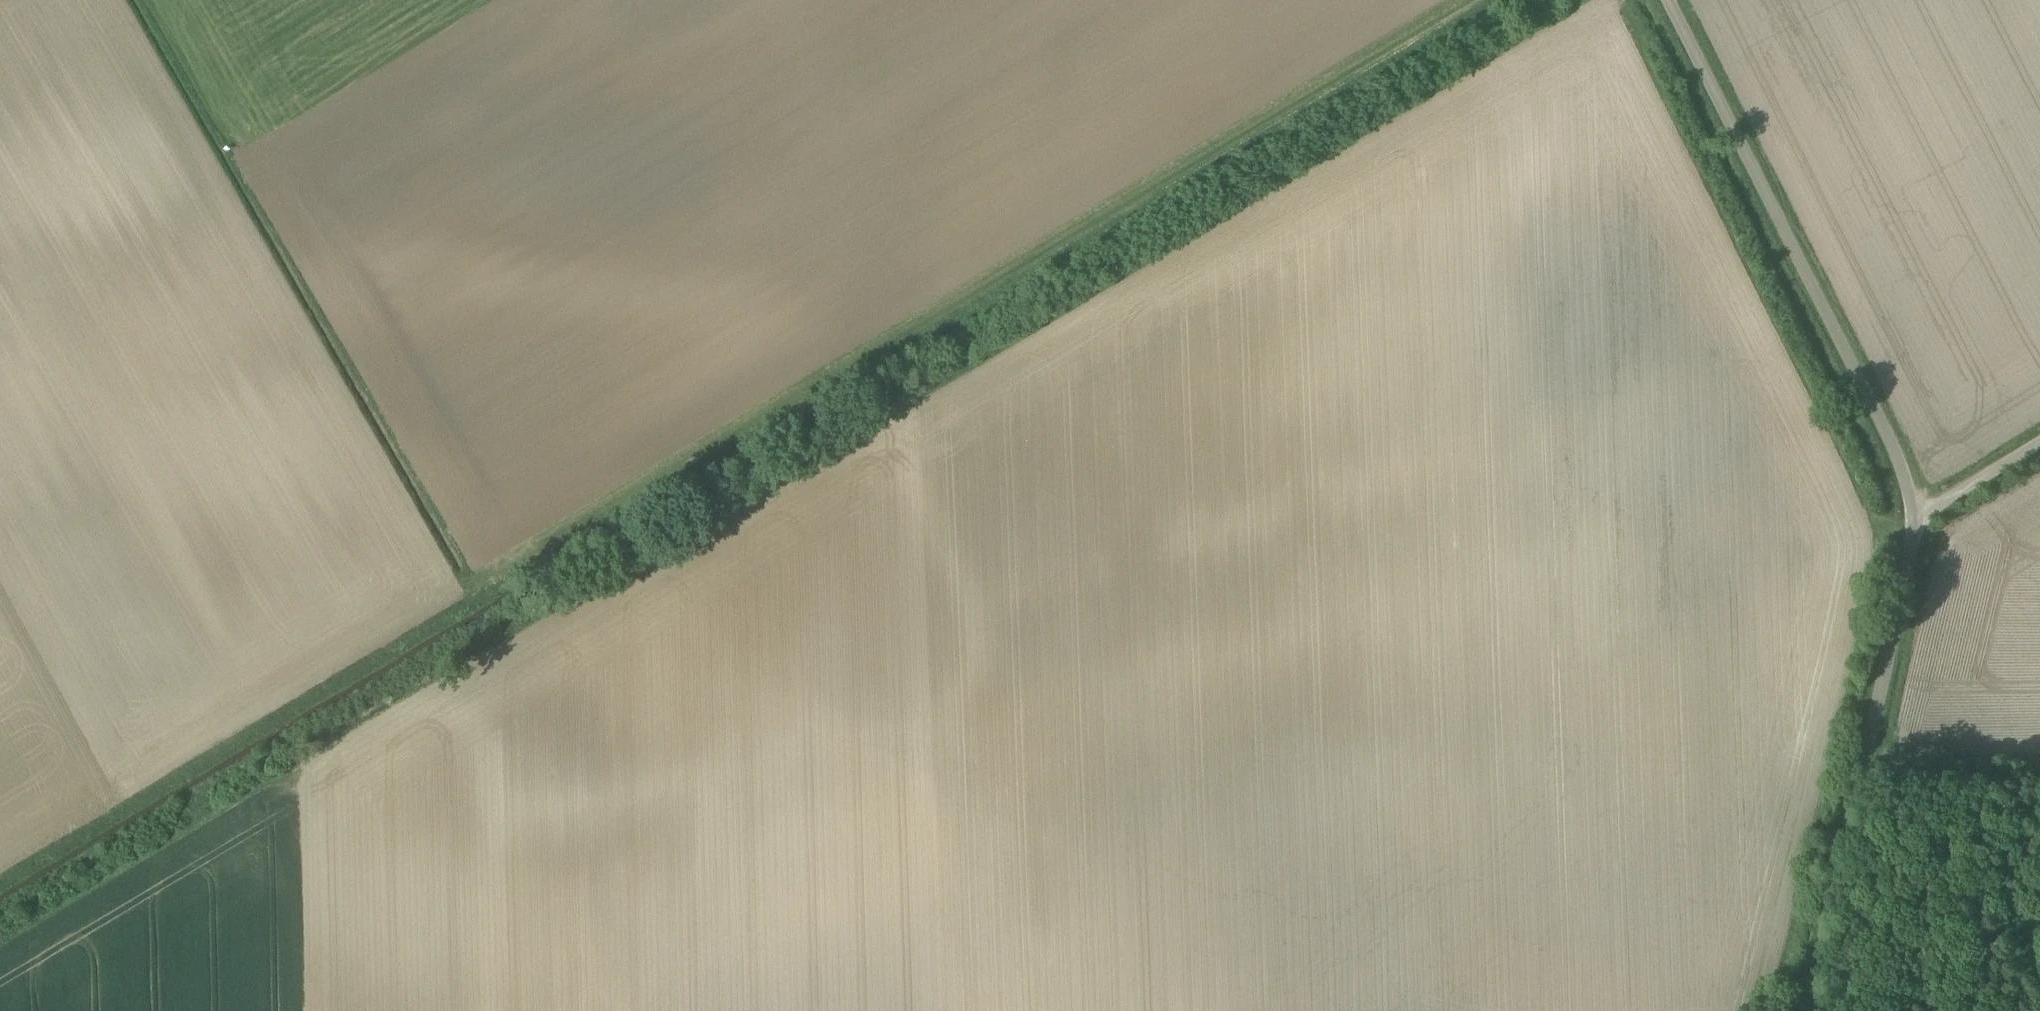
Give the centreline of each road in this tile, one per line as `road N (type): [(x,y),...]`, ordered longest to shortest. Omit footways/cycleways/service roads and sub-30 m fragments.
road 1 (unclassified): [(1921,514),(1900,444),(1668,0)]
road 2 (unclassified): [(1921,514),(1807,1010)]
road 3 (unclassified): [(2039,442),(1921,514)]

